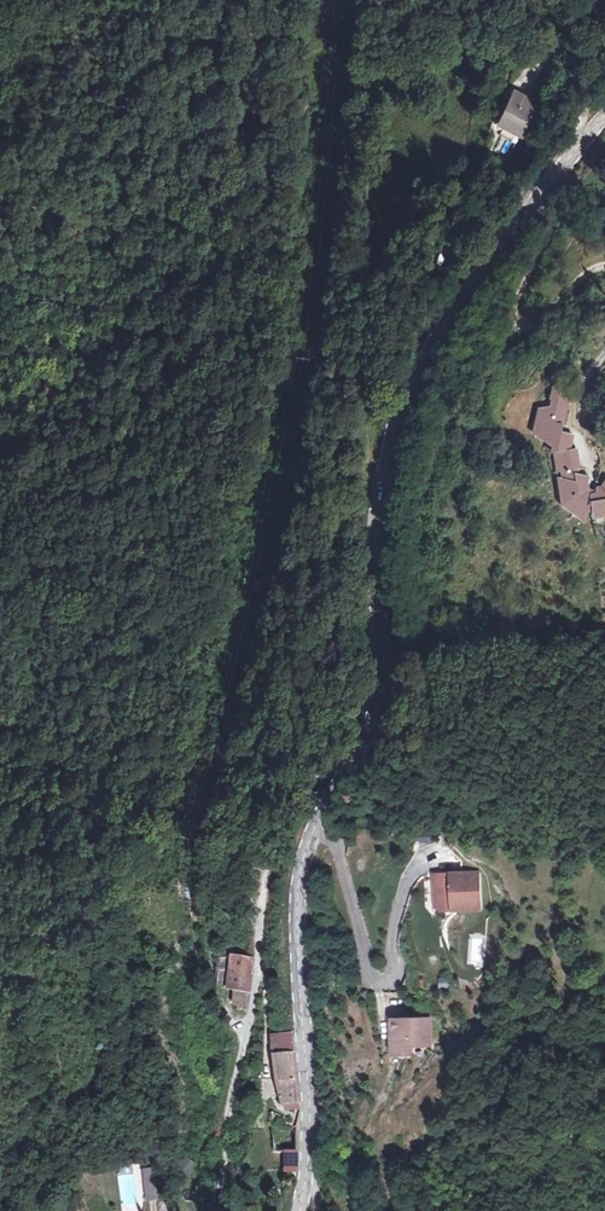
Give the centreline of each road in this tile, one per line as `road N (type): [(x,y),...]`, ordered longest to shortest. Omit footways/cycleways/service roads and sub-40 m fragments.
road 1 (tertiary): [(319,822),(364,738),(375,693),(377,513),(386,444),(409,385),(428,346),(588,135)]
road 2 (track): [(375,682),(340,724),(279,837),(217,1210)]
road 3 (tertiary): [(301,1210),(308,1104),(299,899),(319,822)]
road 4 (residential): [(439,853),(411,877),(395,975),(384,981),(367,959),(334,836),(319,822)]
road 5 (track): [(604,267),(575,283),(542,321),(519,320),(518,299),(548,232),(541,196)]
road 6 (track): [(588,467),(576,410),(581,389),(604,358)]

